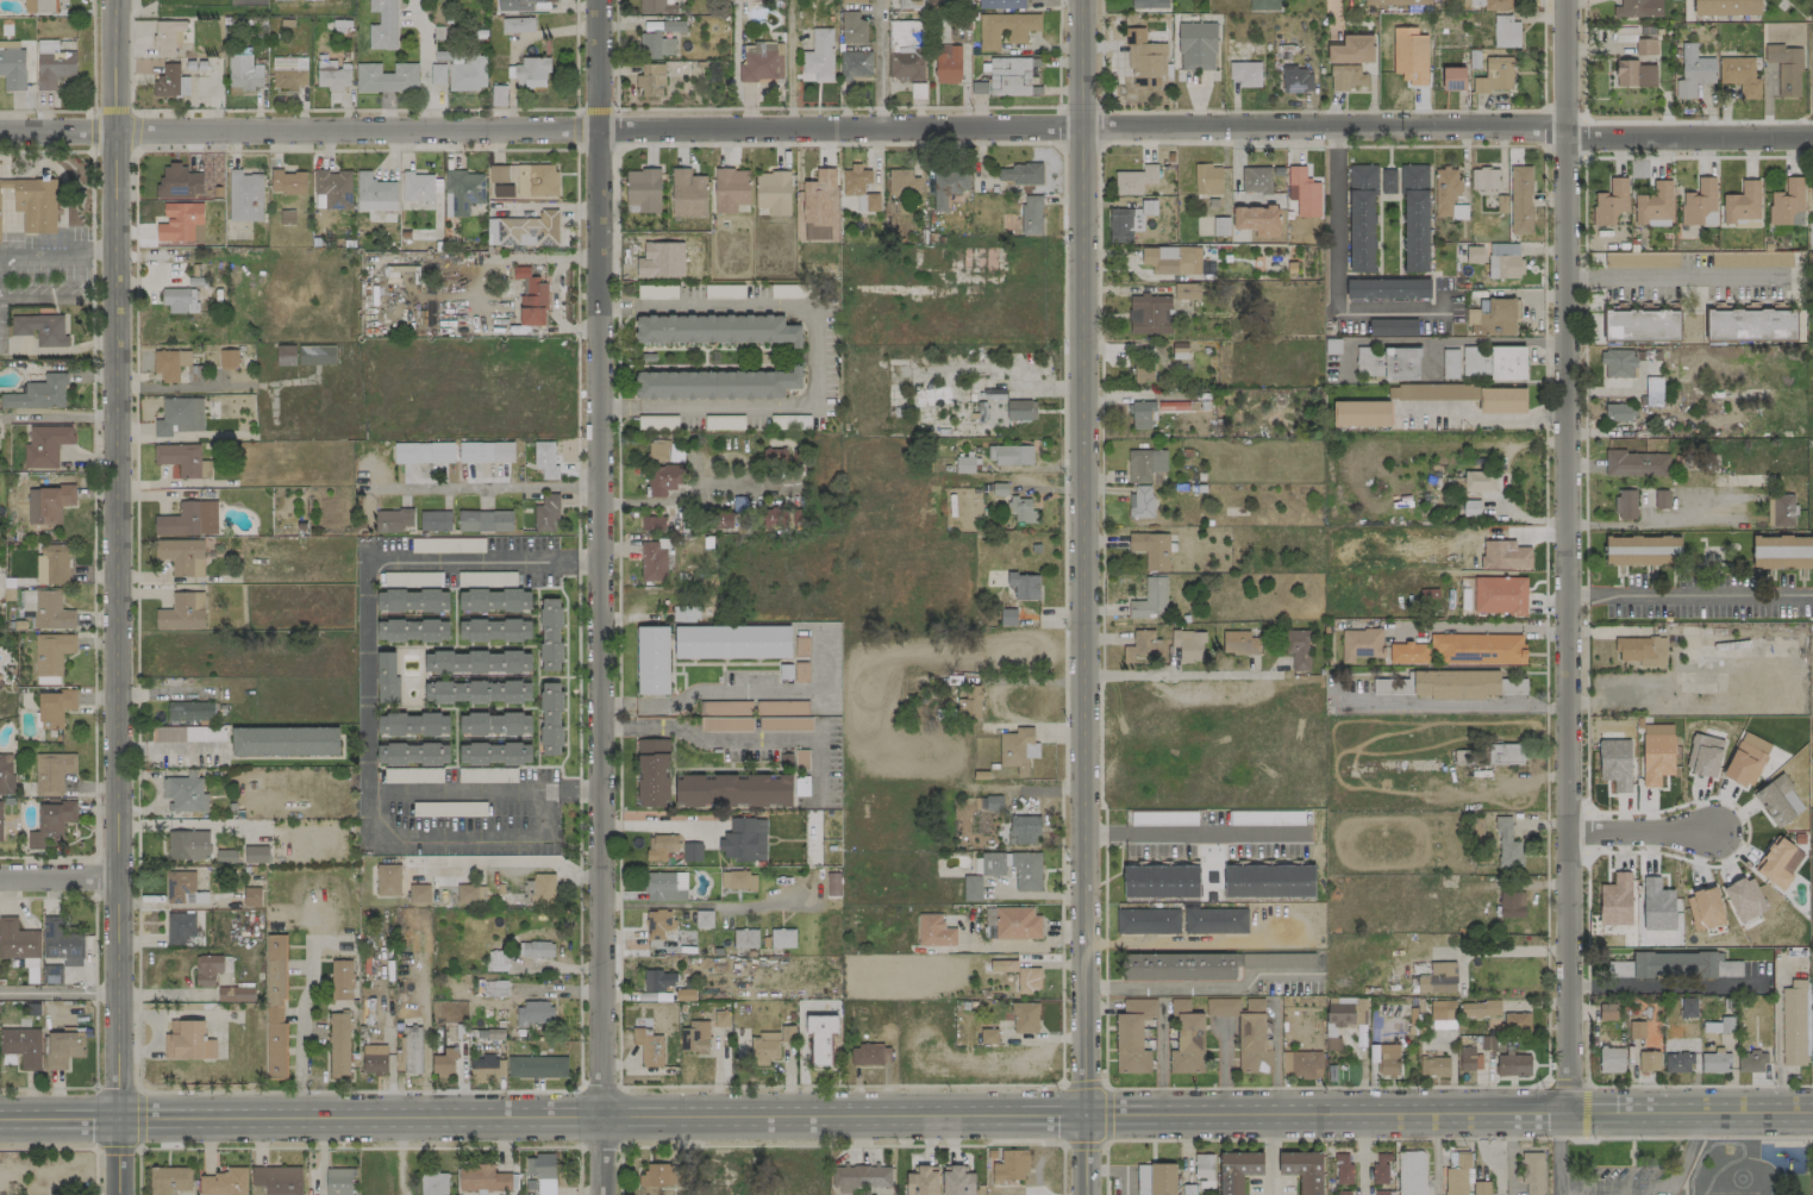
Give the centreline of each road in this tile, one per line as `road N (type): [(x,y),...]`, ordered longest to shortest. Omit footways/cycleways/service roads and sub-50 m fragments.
road 1 (residential): [(0,132),(1543,126),(1584,138),(1812,137)]
road 2 (tertiary): [(1812,1112),(0,1119)]
road 3 (tertiary): [(1080,0),(1089,1194)]
road 4 (residential): [(596,0),(604,1194)]
road 5 (tertiary): [(114,0),(118,1194)]
road 6 (residential): [(1565,0),(1568,1113)]

